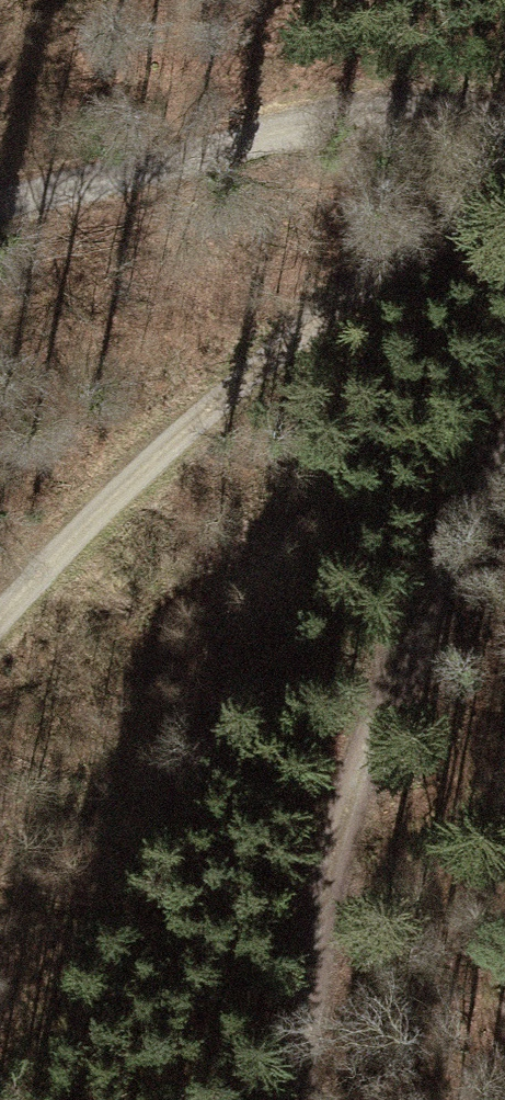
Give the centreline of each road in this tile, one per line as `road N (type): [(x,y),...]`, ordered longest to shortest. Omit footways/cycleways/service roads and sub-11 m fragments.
road 1 (track): [(504,462),(426,603),(359,752),(311,980),(297,1099)]
road 2 (track): [(504,211),(340,295),(208,416),(0,630)]
road 3 (track): [(0,203),(262,135),(420,110)]

